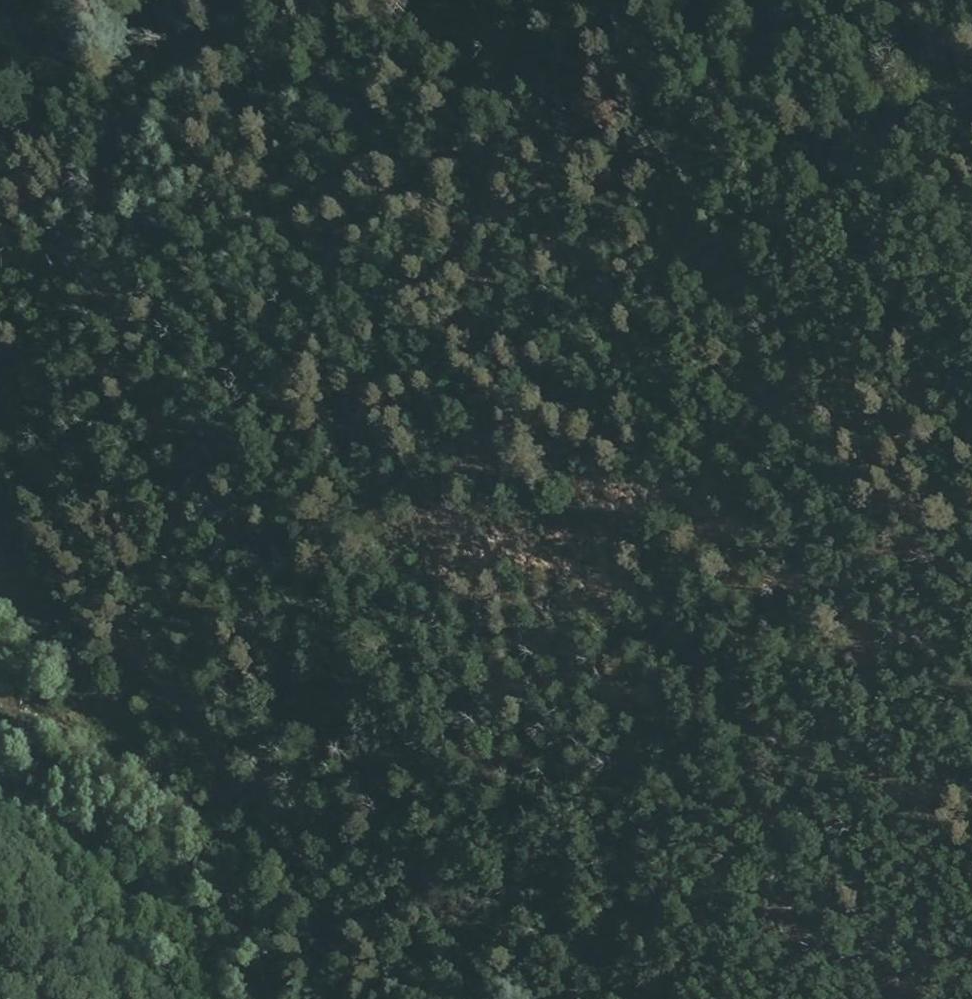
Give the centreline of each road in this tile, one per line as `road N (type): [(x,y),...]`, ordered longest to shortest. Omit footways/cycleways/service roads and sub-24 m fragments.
road 1 (track): [(0,367),(170,669),(412,998)]

